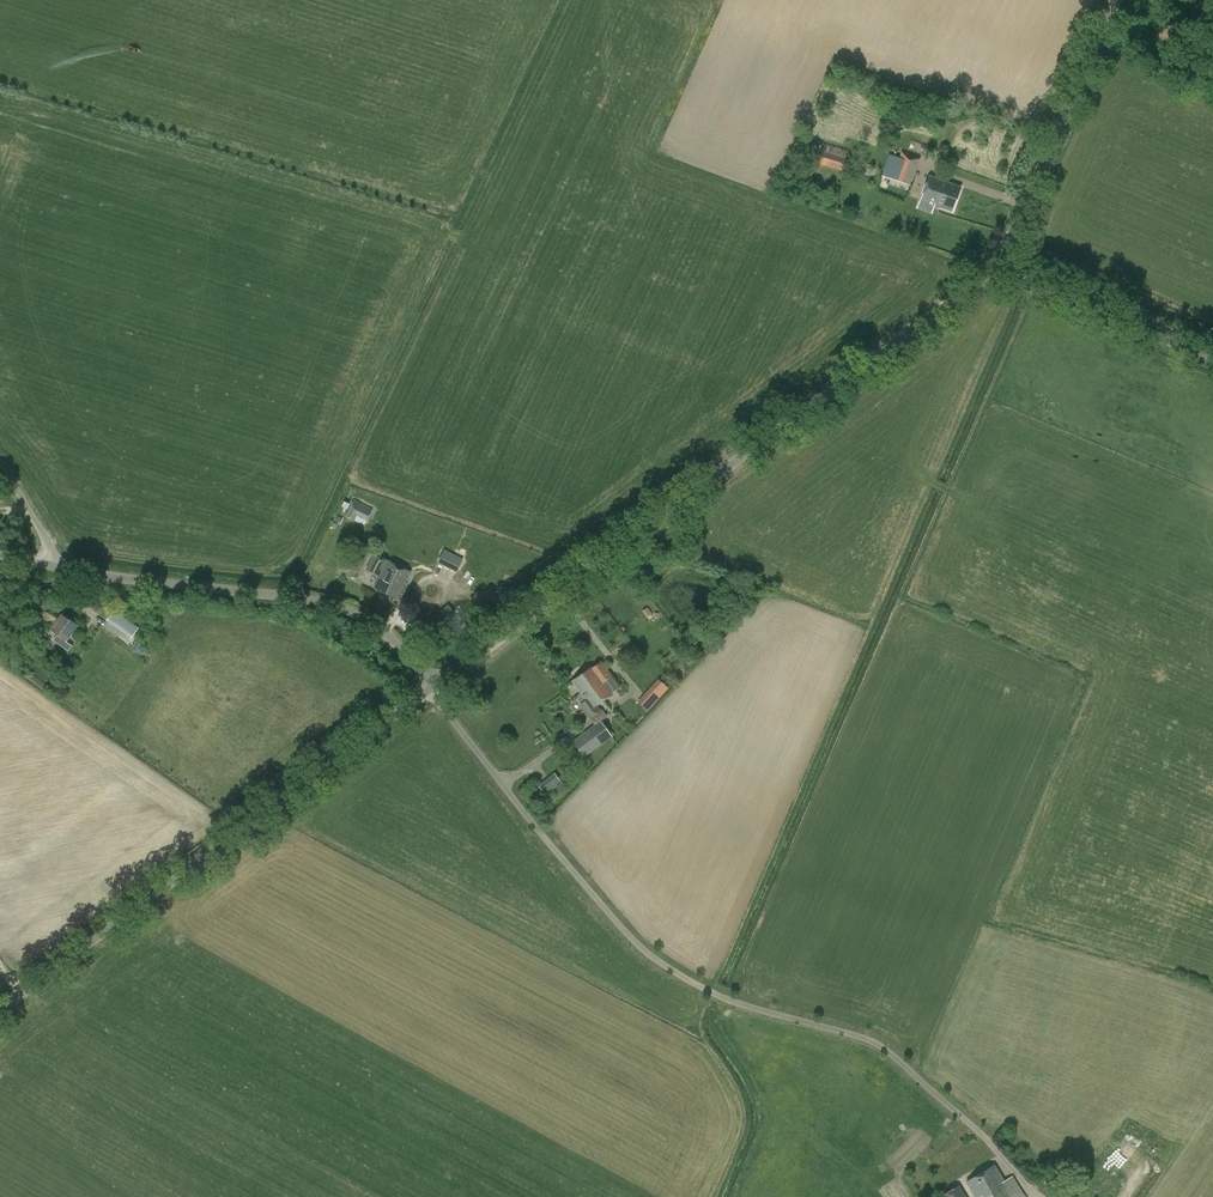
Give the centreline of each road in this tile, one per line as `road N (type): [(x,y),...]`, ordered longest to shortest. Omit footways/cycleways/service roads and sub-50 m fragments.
road 1 (unclassified): [(967,1123),(899,1052),(869,1037),(738,1003),(648,954),(491,773),(429,689)]
road 2 (unclassified): [(436,676),(454,672),(997,268)]
road 3 (unclassified): [(0,1009),(429,689)]
road 4 (unclassified): [(0,555),(102,577),(325,602),(376,627),(436,676)]
road 5 (unclassified): [(997,268),(1115,0)]
road 6 (unclassified): [(1212,358),(997,268)]

